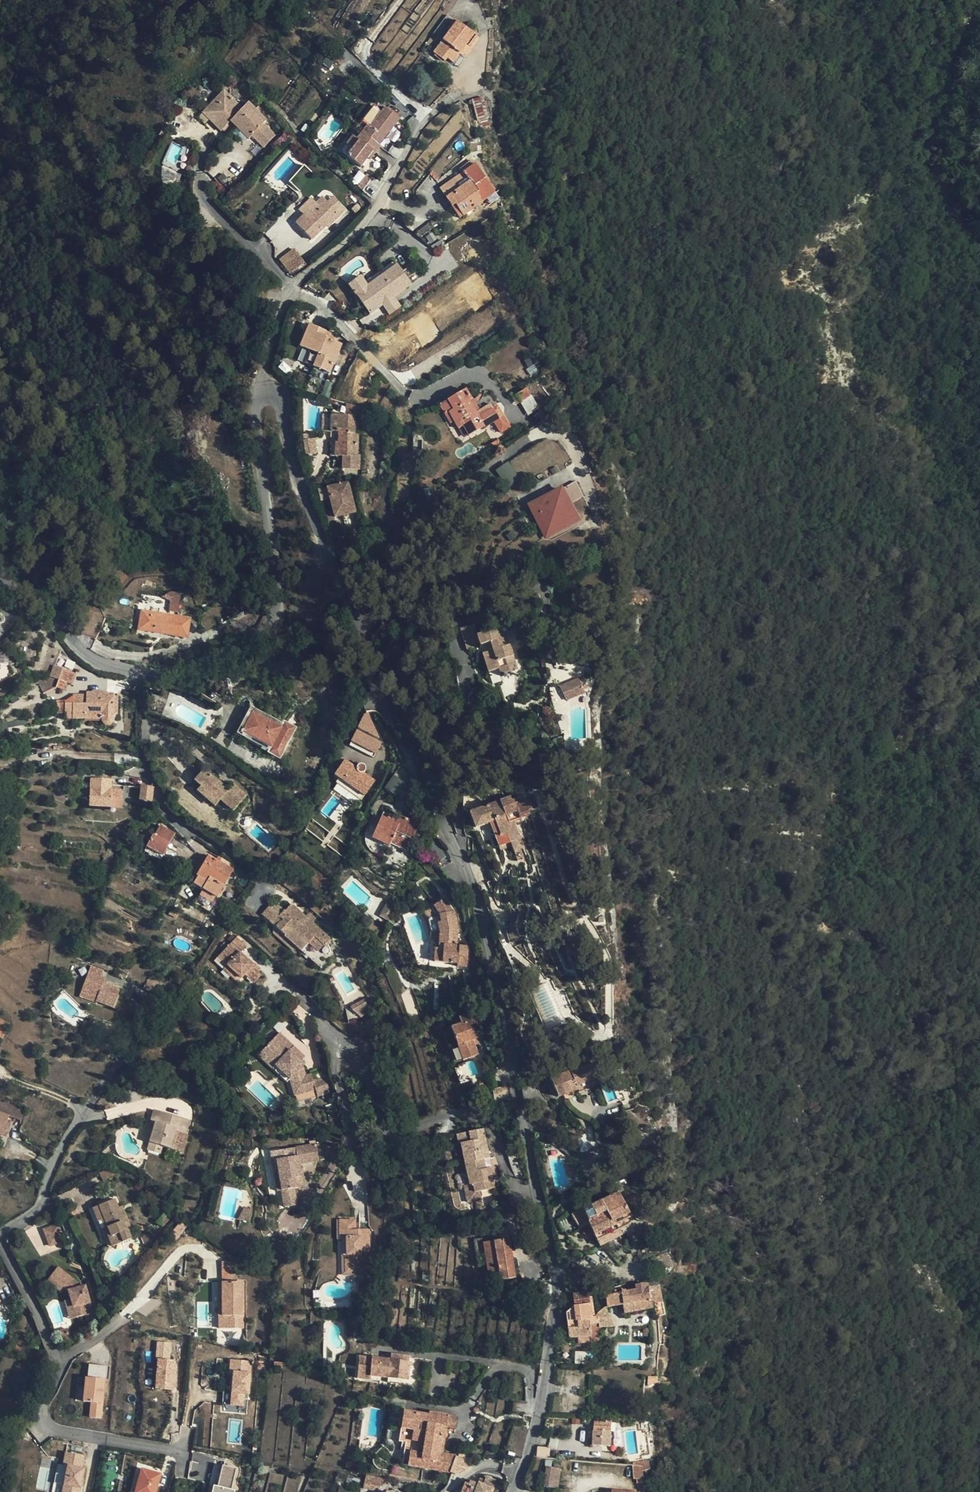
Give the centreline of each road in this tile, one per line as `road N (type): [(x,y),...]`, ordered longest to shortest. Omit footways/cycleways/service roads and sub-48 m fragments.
road 1 (residential): [(513,1491),(542,1405),(556,1268),(478,903),(303,489),(279,397),(262,393),(255,403),(276,587),(270,625),(258,636),(198,665),(136,673),(80,653),(34,602),(0,584)]
road 2 (residential): [(60,1363),(43,1412),(56,1431),(186,1455)]
road 3 (residential): [(0,1234),(39,1205),(57,1153),(90,1107)]
road 4 (residential): [(0,1243),(60,1363)]

